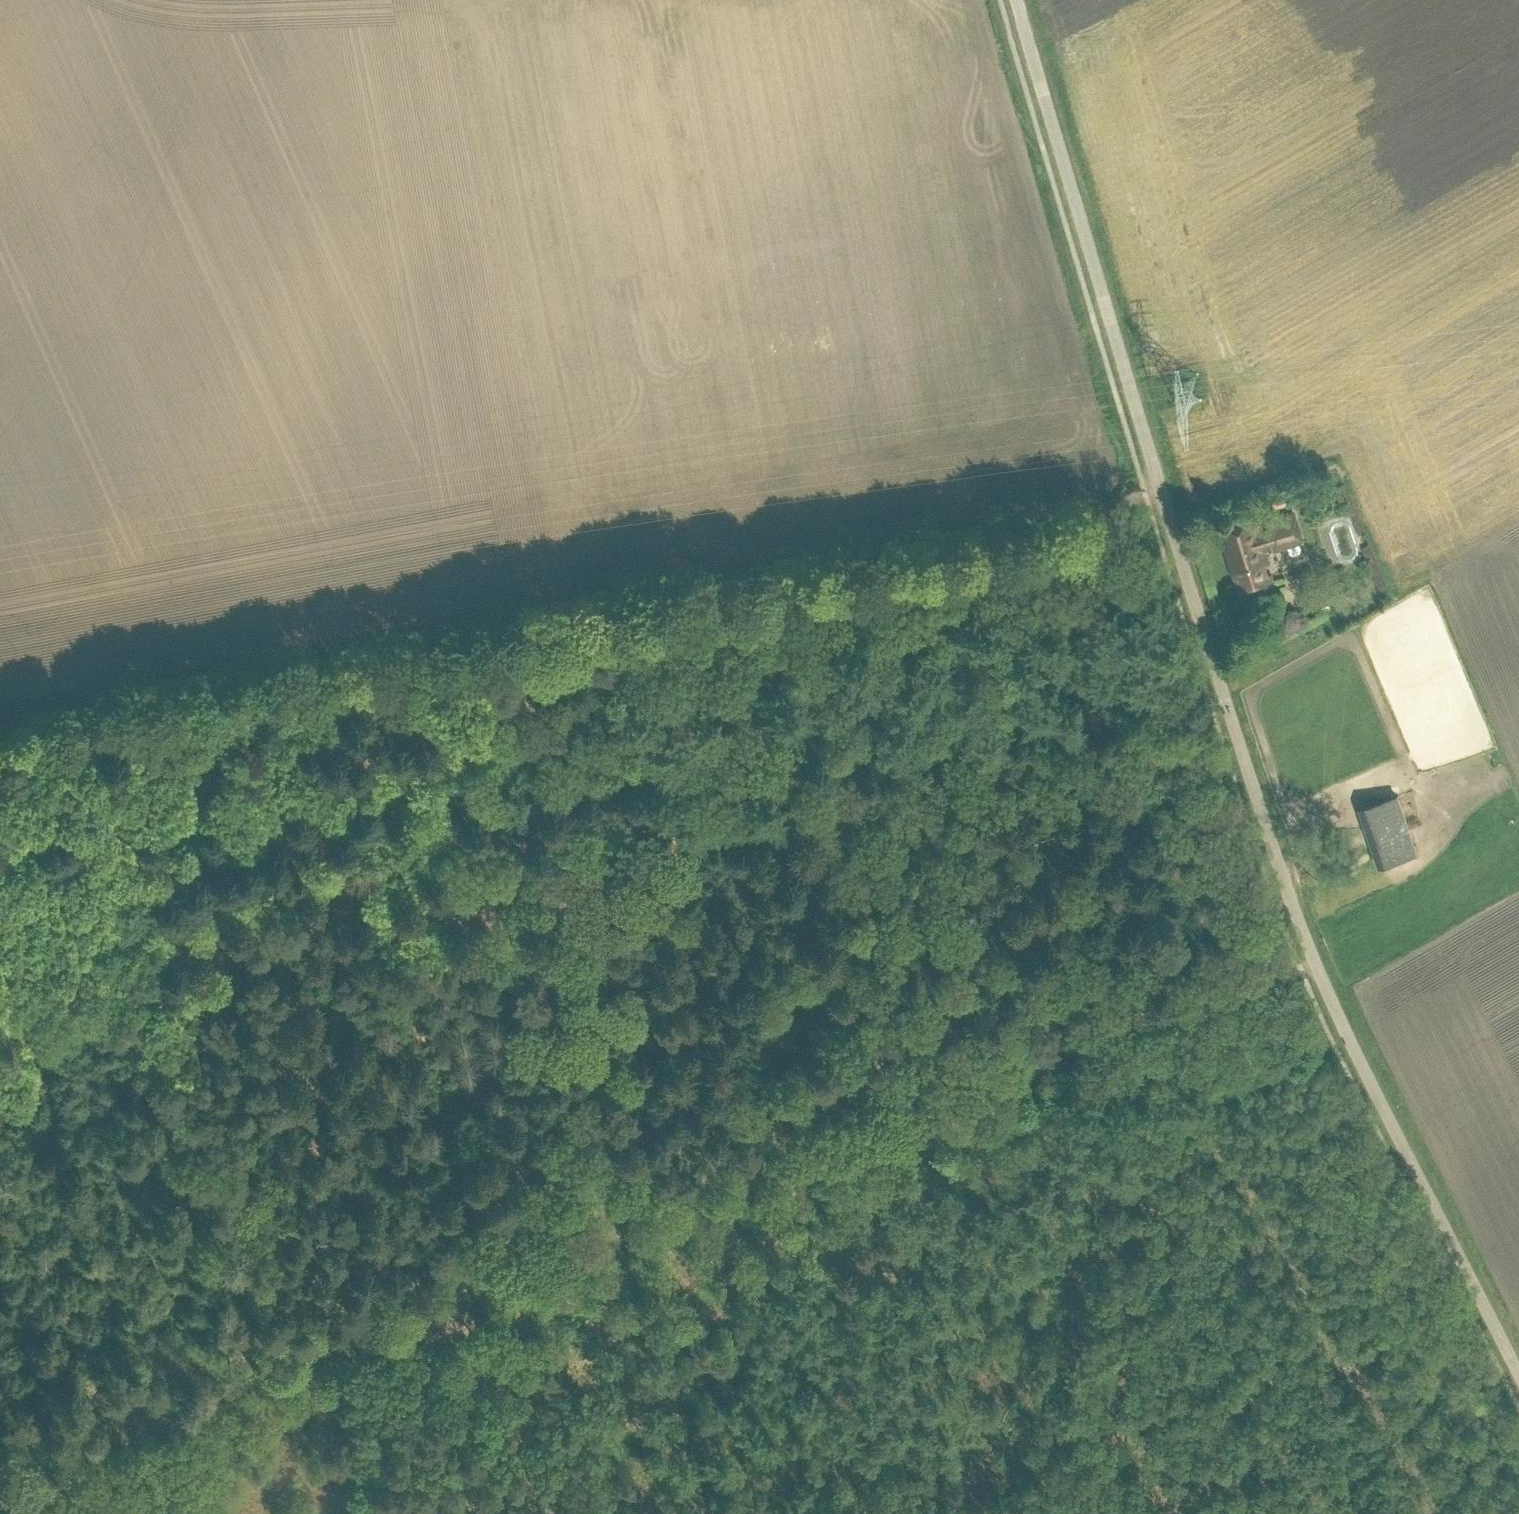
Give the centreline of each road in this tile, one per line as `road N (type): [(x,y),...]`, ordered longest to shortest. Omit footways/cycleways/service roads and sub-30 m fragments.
road 1 (unclassified): [(1518,1369),(1297,915),(1016,0)]
road 2 (track): [(0,1489),(1312,949)]
road 3 (track): [(1163,494),(0,713)]

